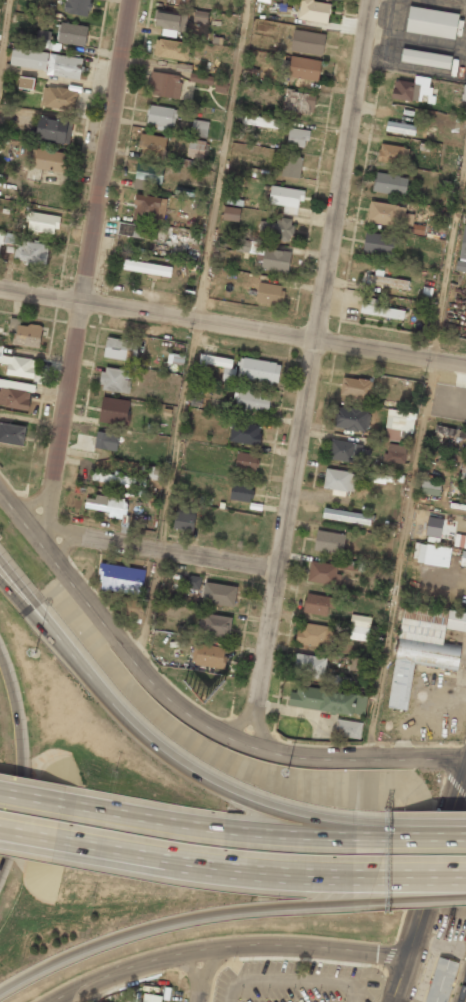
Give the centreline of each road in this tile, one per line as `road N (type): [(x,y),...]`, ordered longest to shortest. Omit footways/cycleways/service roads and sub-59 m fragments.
road 1 (residential): [(370,0),(249,747)]
road 2 (residential): [(40,536),(130,0)]
road 3 (secondary): [(465,756),(292,754),(249,747),(202,723),(143,671),(40,536)]
road 4 (residential): [(0,287),(465,362)]
road 5 (motorway): [(0,992),(69,957),(179,922),(389,898)]
road 6 (secondary): [(81,987),(202,949),(291,943),(408,963)]
road 7 (motorway): [(398,842),(251,837),(82,808)]
road 8 (motorway): [(398,842),(232,794),(133,727)]
road 9 (motorway): [(154,861),(396,879)]
road 10 (residential): [(40,536),(276,569)]
road 11 (motorway): [(133,727),(0,557)]
road 12 (motorway): [(0,868),(20,762),(0,656)]
road 13 (secondary): [(465,775),(408,963)]
road 14 (motorway): [(133,727),(0,588)]

